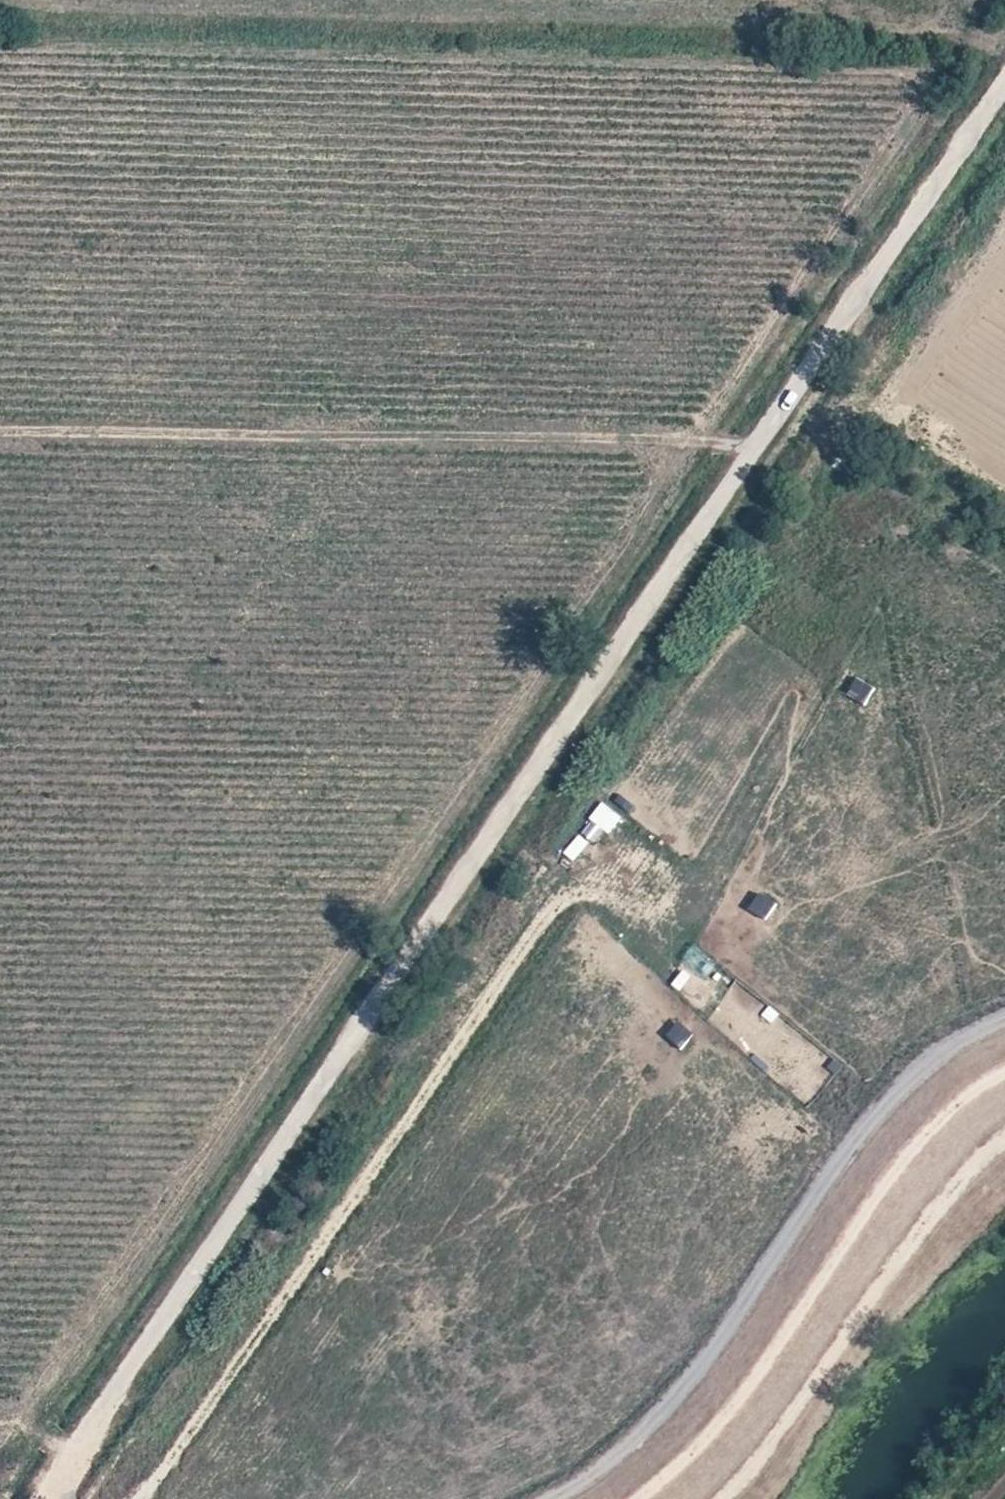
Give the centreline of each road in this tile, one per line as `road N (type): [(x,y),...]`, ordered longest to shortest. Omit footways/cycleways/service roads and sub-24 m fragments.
road 1 (unclassified): [(1004,85),(45,1498)]
road 2 (track): [(690,1498),(849,1279),(1004,1145)]

